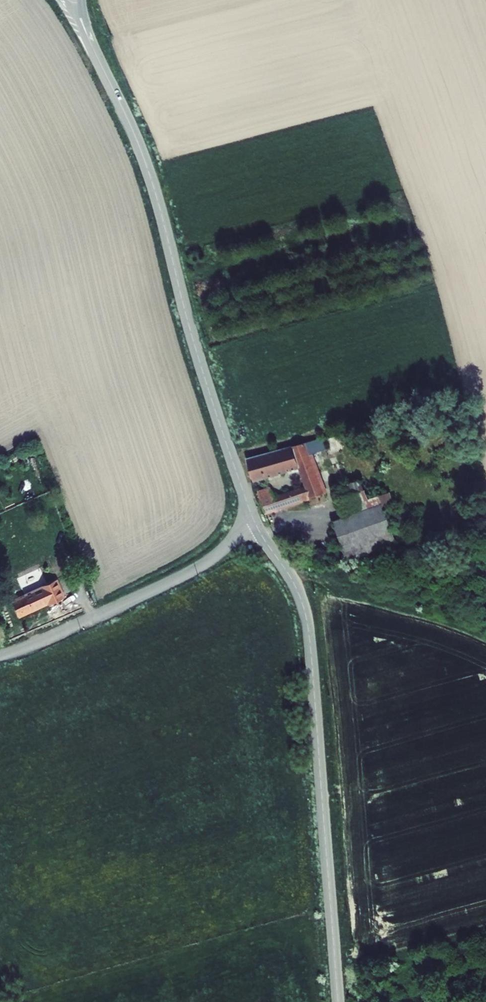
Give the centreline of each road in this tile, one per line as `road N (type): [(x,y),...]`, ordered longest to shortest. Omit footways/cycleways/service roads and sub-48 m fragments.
road 1 (tertiary): [(254,521),(195,349),(149,175),(80,8)]
road 2 (tertiary): [(338,1001),(308,627),(299,594),(254,521)]
road 3 (unclassified): [(254,521),(197,568),(0,656)]

